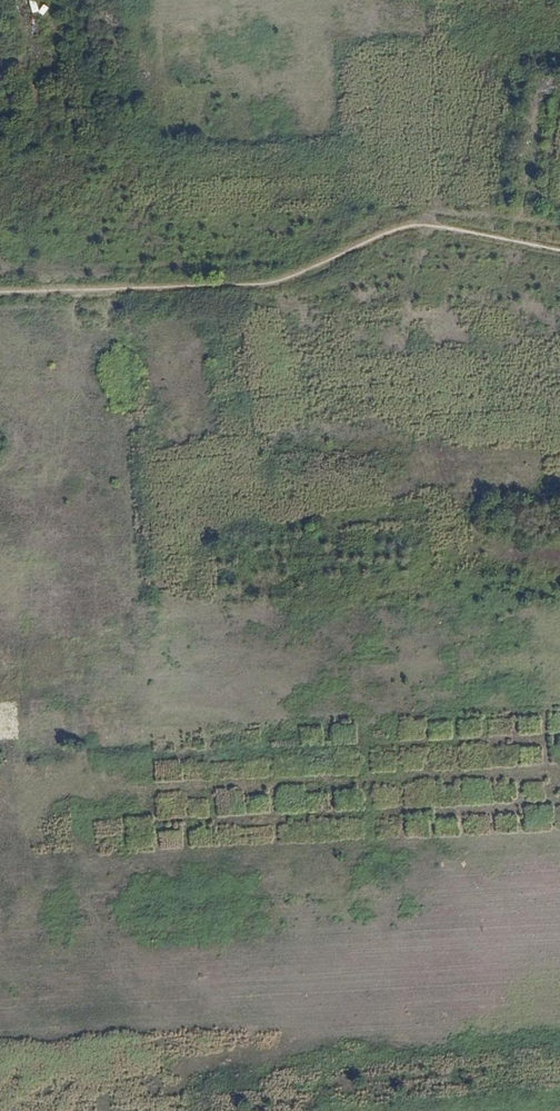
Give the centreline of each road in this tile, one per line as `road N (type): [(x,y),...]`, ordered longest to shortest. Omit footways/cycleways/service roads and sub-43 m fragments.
road 1 (track): [(559,251),(406,226),(270,283),(0,290)]

